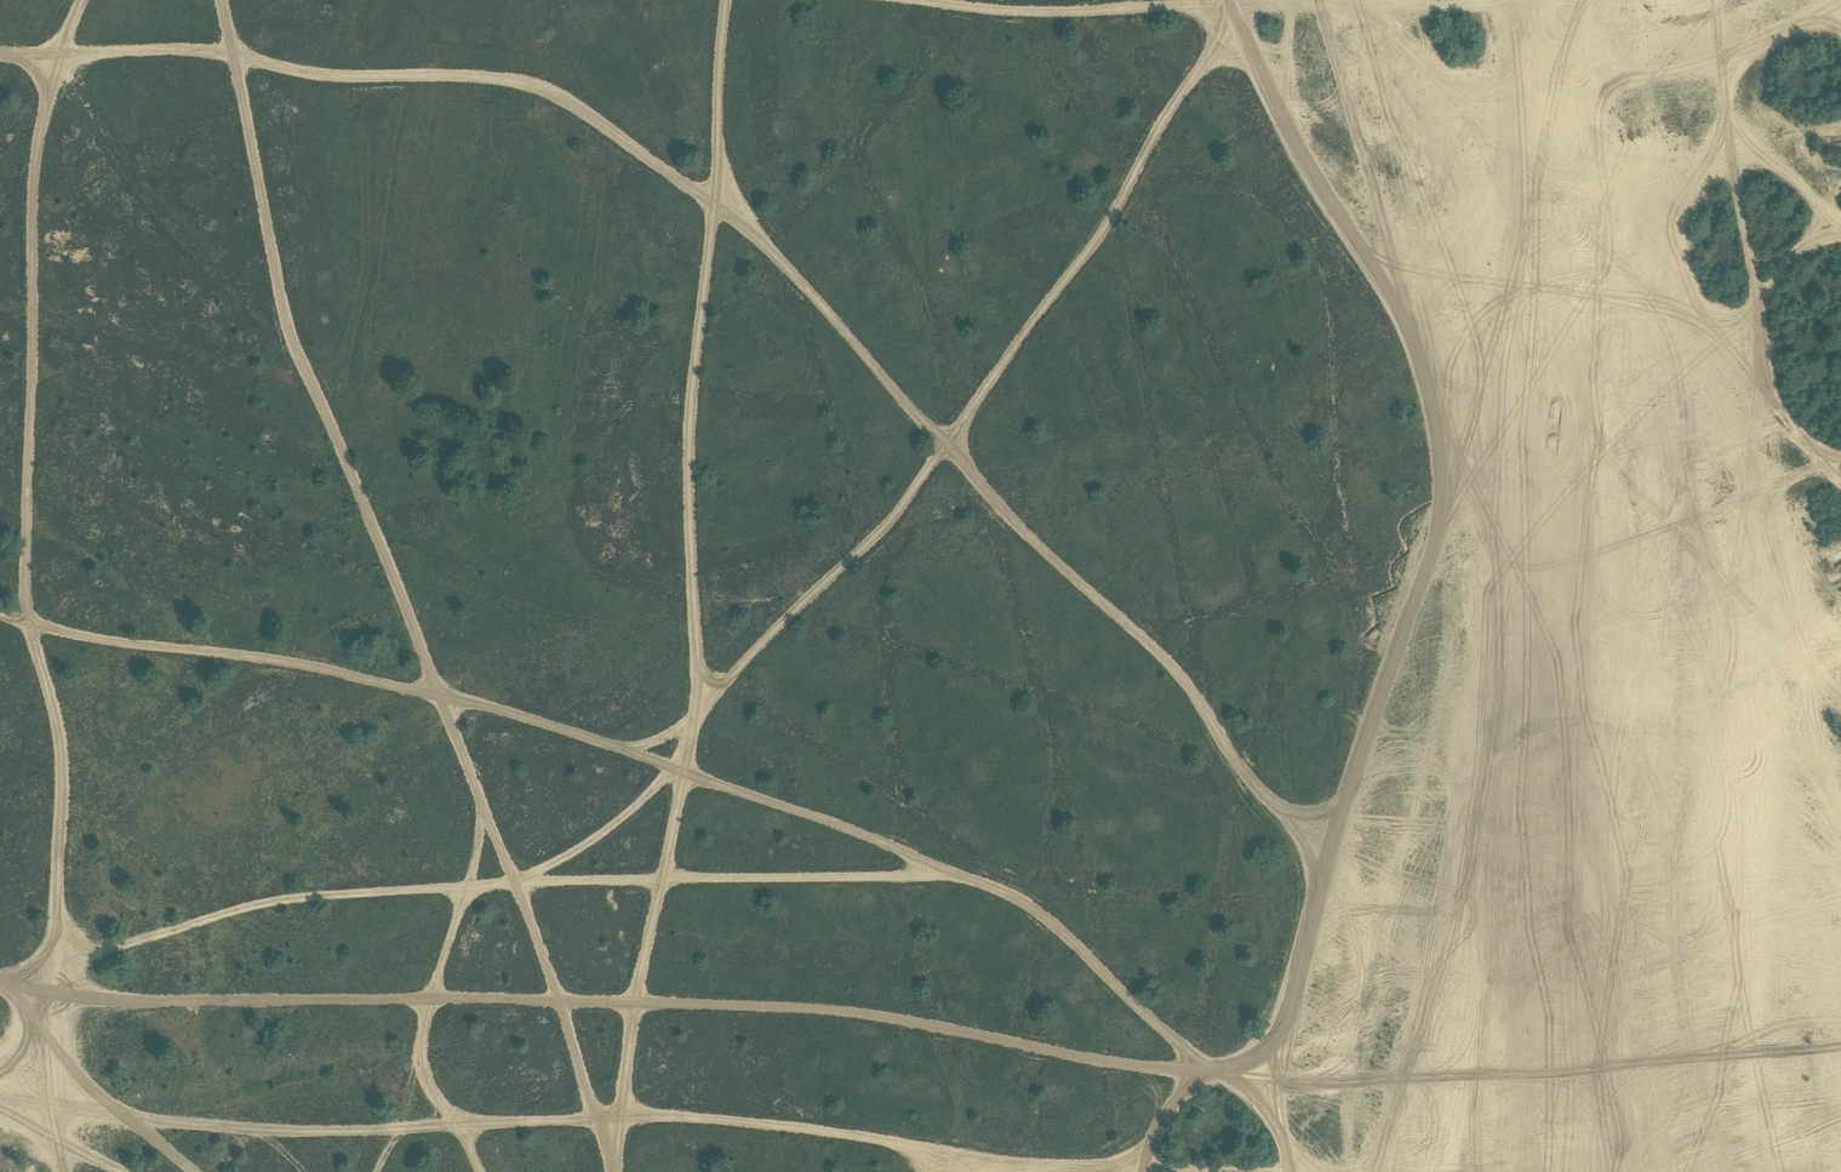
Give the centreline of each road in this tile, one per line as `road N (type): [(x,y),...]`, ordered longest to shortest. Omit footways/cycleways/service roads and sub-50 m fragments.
road 1 (track): [(1294,1171),(1273,1079),(1287,1001),(1441,514),(1439,421),(1408,320),(1295,144),(1227,0)]

